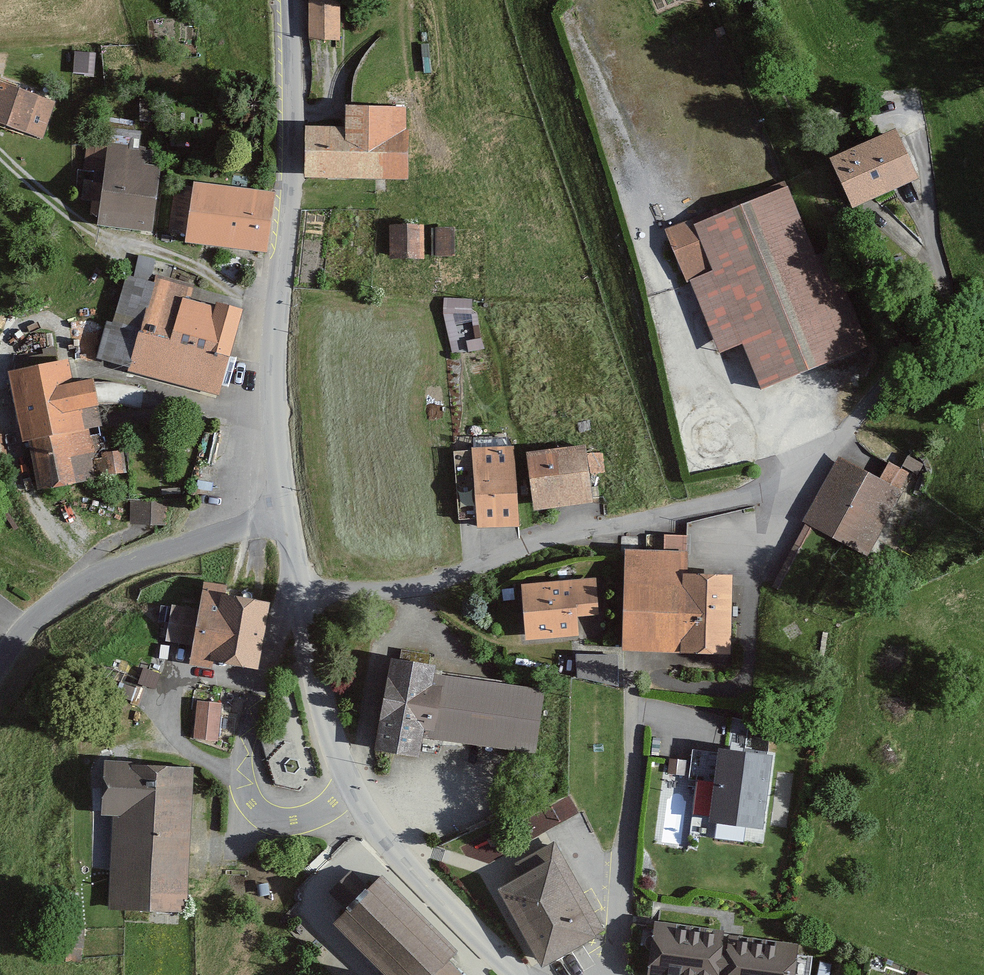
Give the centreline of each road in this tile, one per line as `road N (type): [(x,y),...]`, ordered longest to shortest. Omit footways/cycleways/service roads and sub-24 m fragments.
road 1 (residential): [(298,593),(410,588),(555,535),(775,498),(915,350),(938,280),(918,117)]
road 2 (unclassified): [(287,0),(290,204),(274,309),(273,425),(286,527)]
road 3 (unclassified): [(298,593),(322,711),(362,809),(418,879),(520,974)]
road 4 (unclassified): [(0,661),(34,620),(87,582),(234,531),(286,527)]
road 5 (track): [(274,309),(155,252),(78,226),(0,159)]

